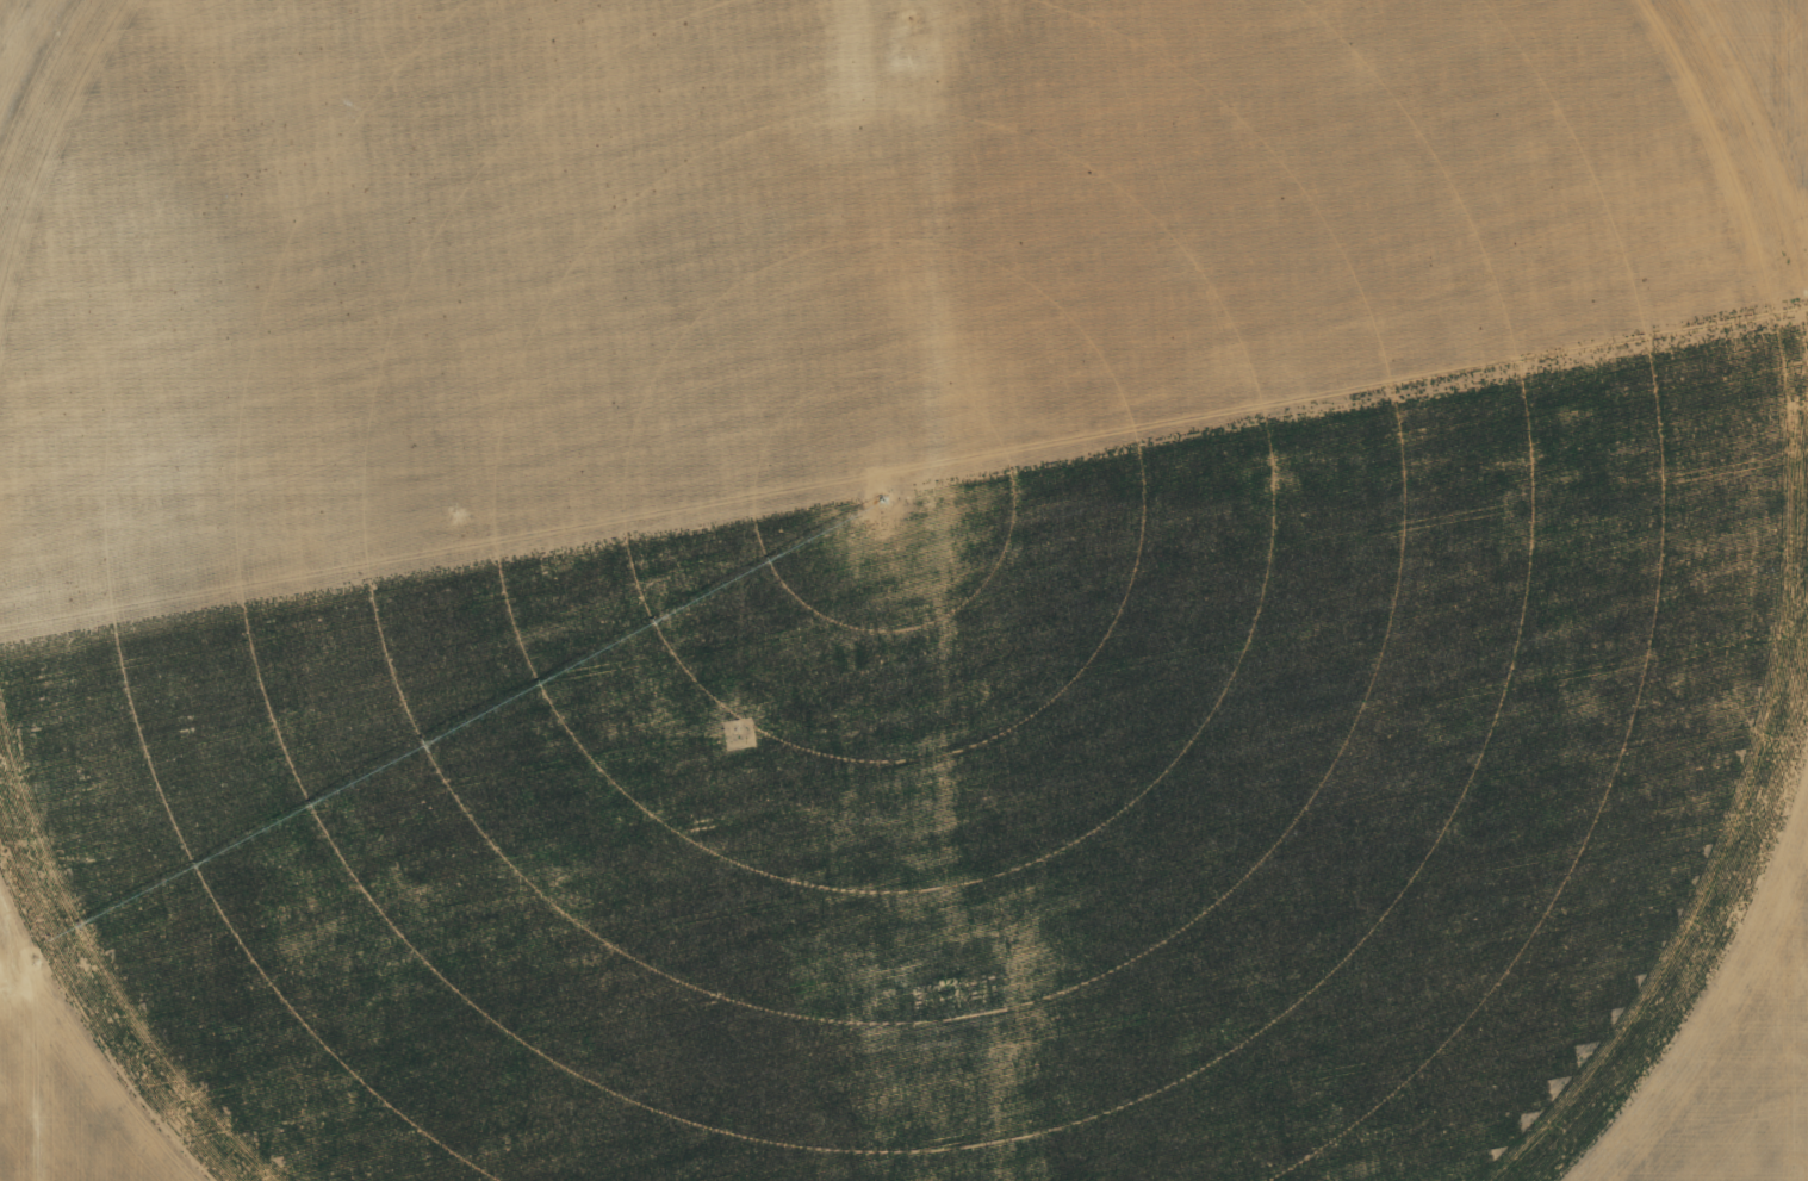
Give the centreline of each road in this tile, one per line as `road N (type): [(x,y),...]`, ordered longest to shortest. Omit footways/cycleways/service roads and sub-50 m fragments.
road 1 (residential): [(29,1019),(34,1180)]

